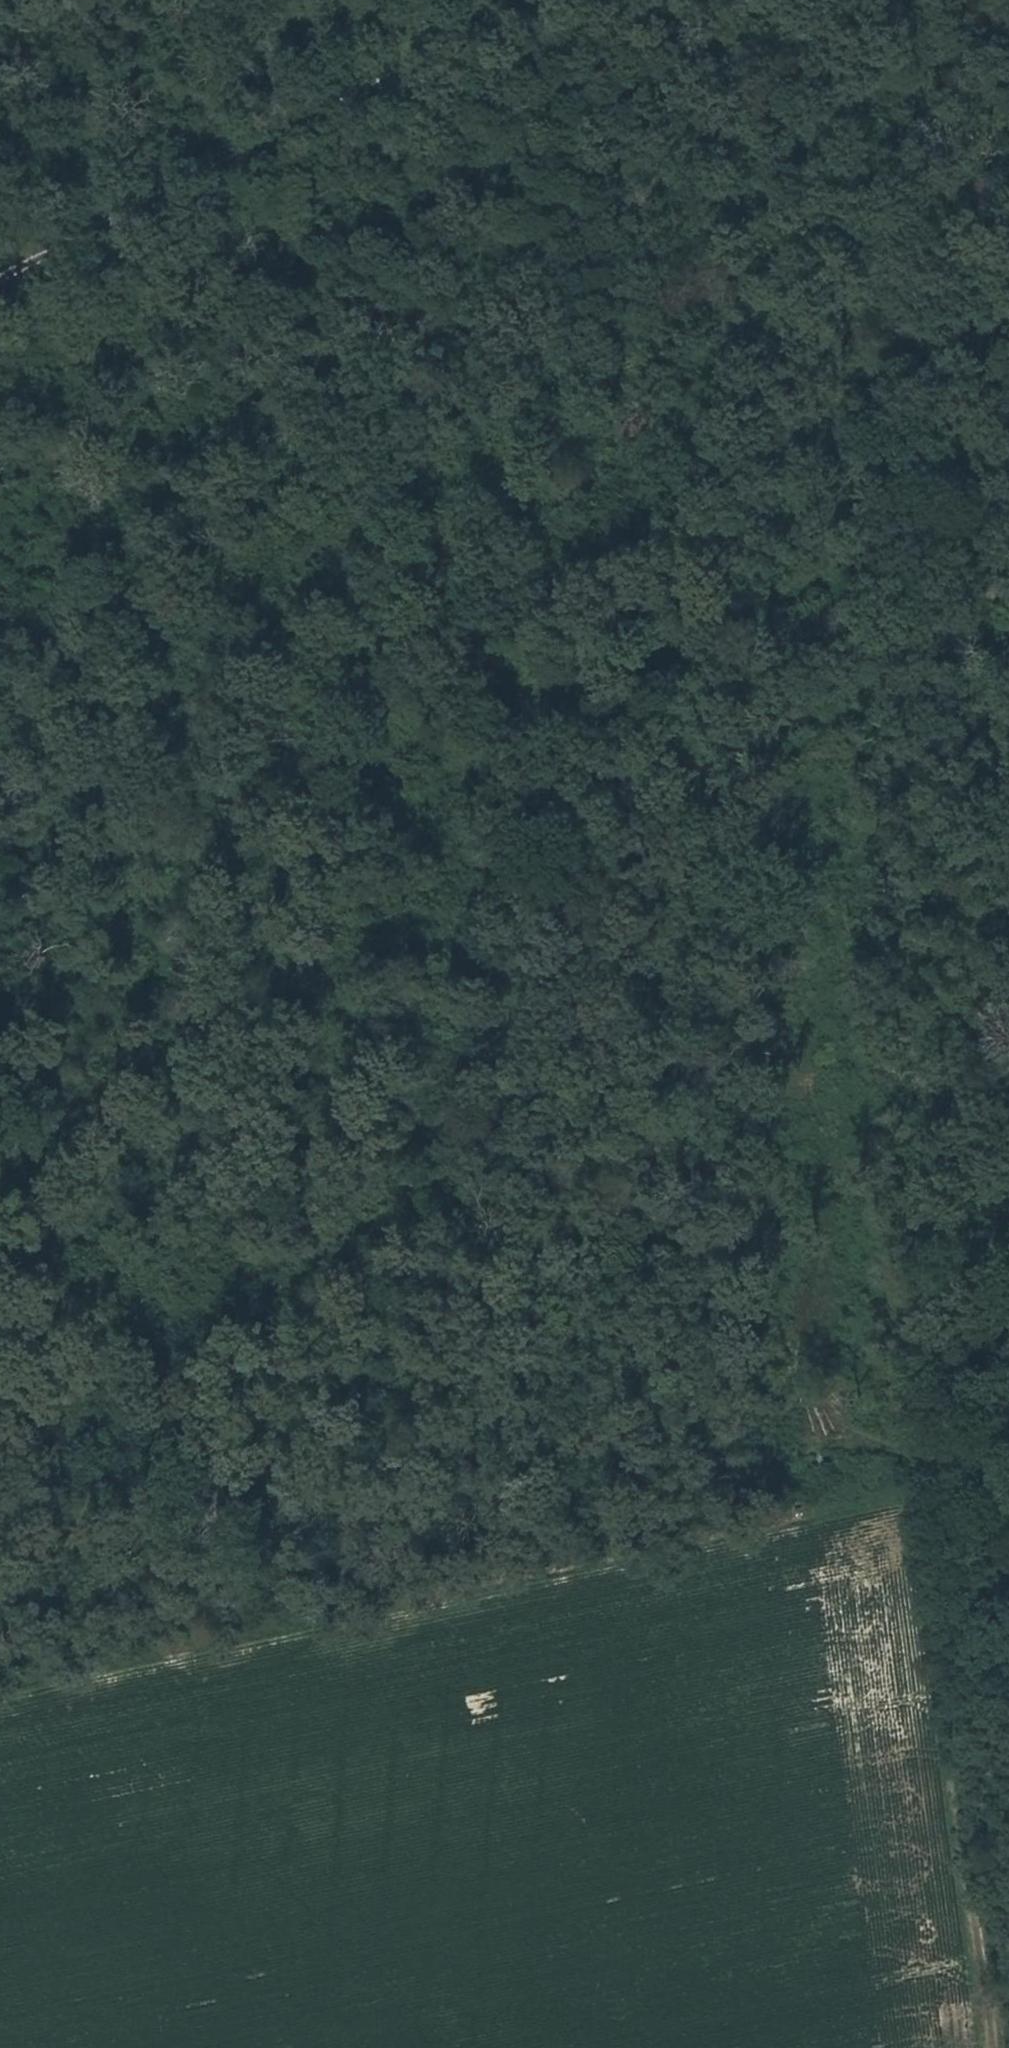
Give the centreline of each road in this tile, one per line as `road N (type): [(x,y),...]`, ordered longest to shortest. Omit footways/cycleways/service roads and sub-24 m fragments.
road 1 (track): [(517,0),(0,267)]
road 2 (track): [(994,2047),(920,1508)]

